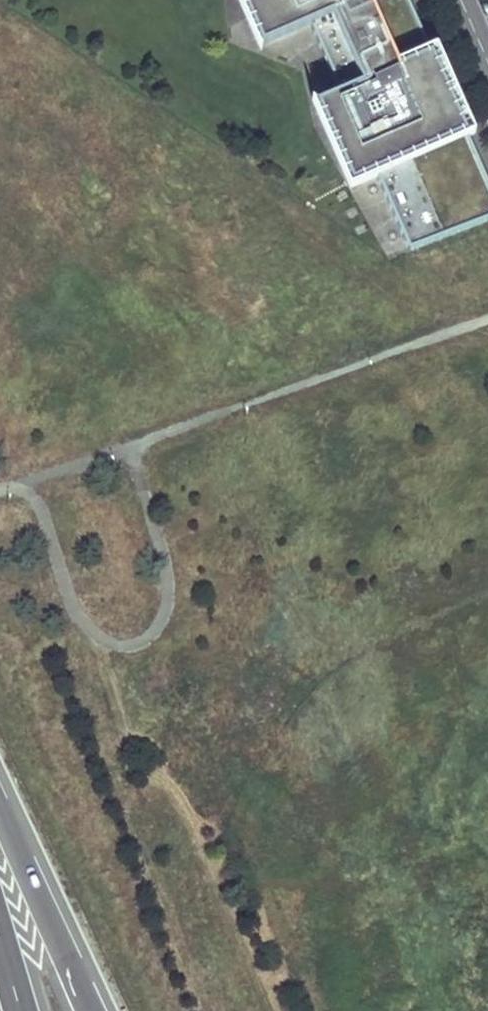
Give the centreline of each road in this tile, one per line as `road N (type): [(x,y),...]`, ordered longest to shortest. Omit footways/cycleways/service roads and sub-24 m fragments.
road 1 (trunk): [(90,1010),(0,809)]

